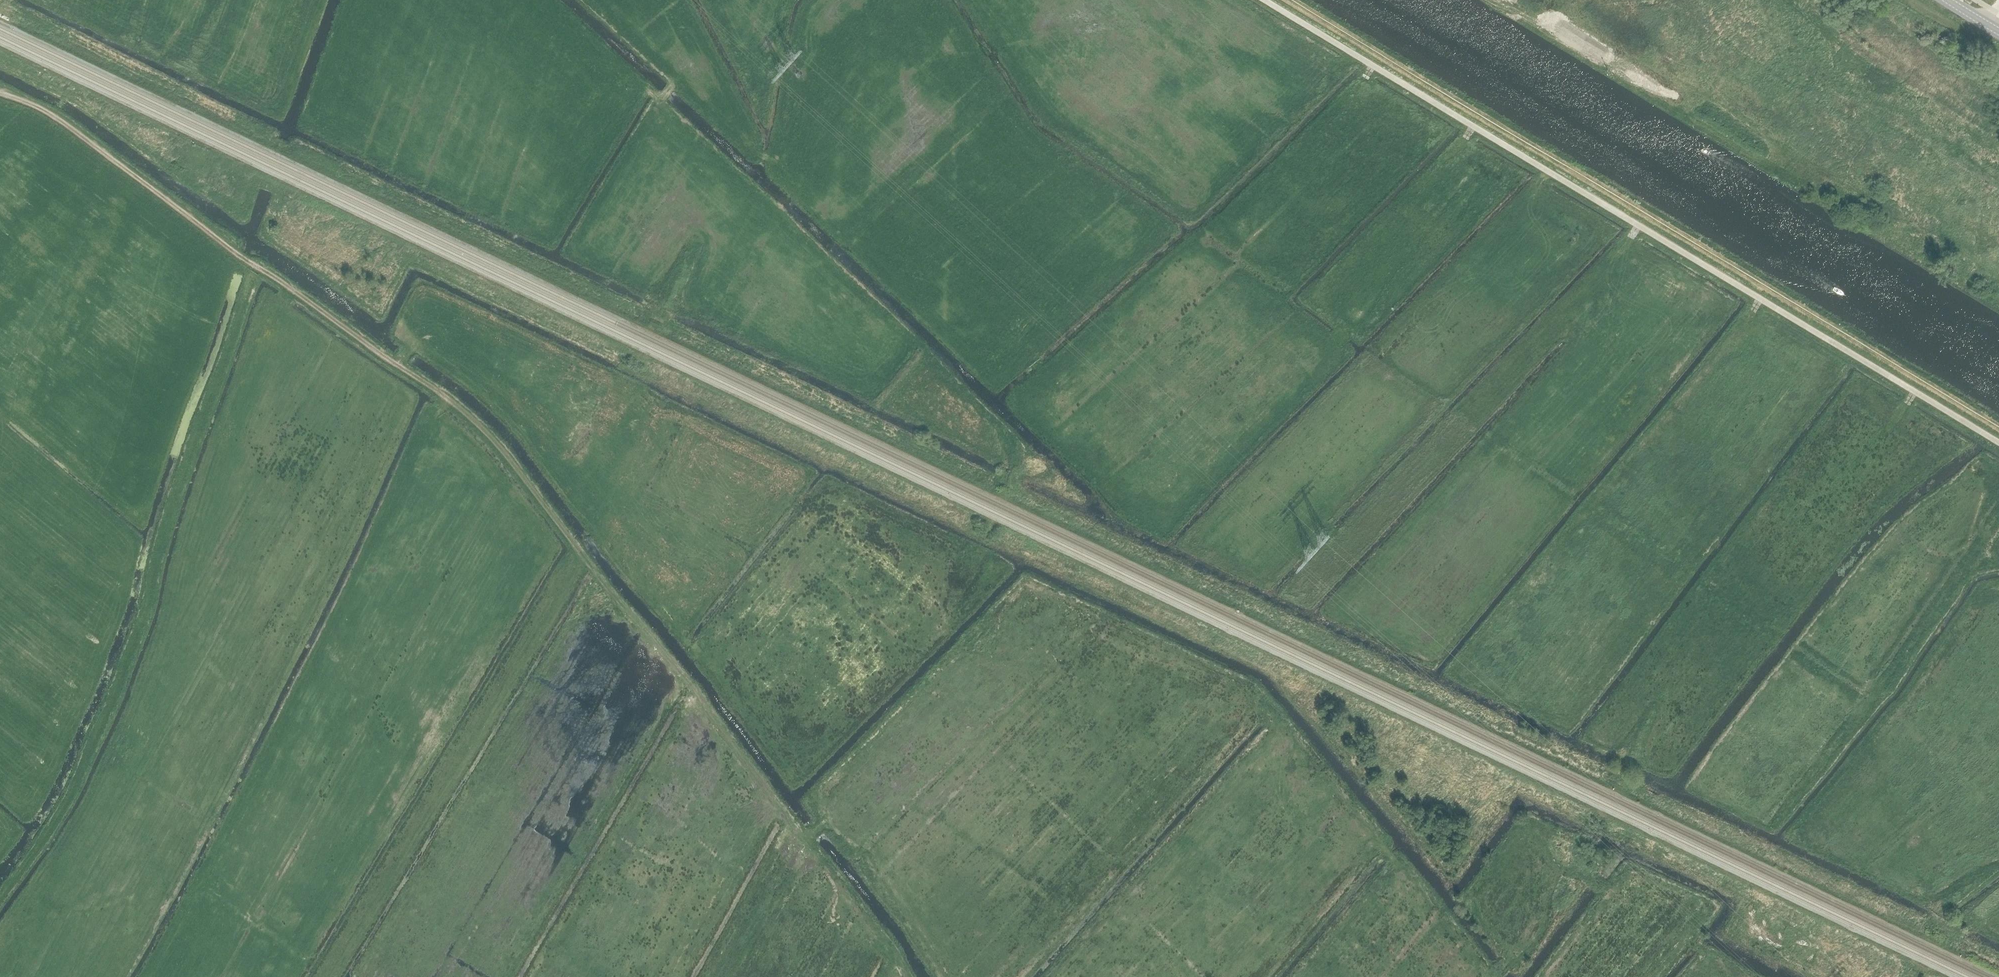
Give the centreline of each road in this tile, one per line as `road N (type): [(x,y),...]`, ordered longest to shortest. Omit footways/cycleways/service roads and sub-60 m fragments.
road 1 (track): [(689,684),(472,420),(51,114),(0,92)]
road 2 (unclassified): [(1998,442),(1264,0)]

